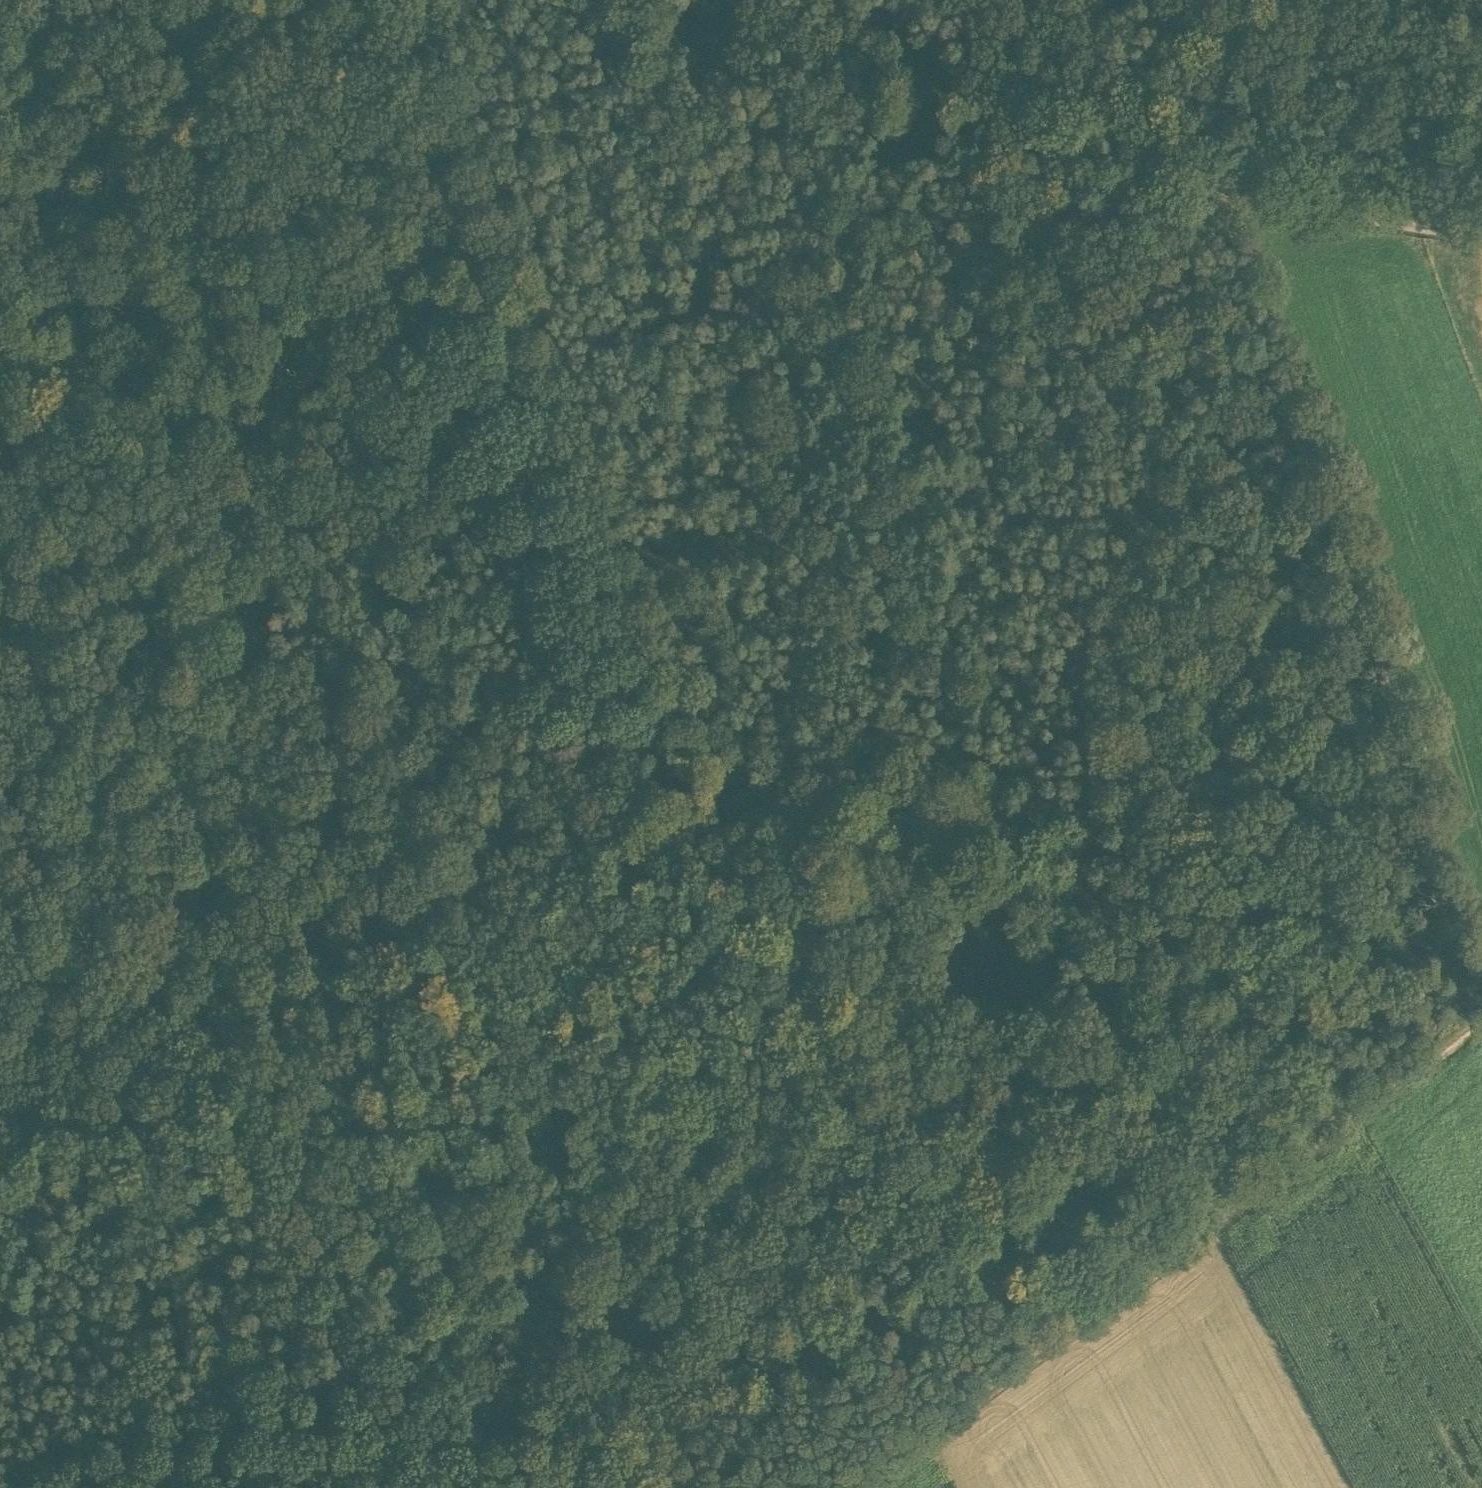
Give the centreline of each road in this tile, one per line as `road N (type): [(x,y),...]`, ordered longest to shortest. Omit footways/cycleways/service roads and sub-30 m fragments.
road 1 (track): [(408,0),(880,1245)]
road 2 (track): [(1481,238),(1239,198),(1013,145),(646,0)]
road 3 (track): [(1481,1021),(1130,1286)]
road 4 (track): [(550,1487),(732,1368),(880,1245)]
road 5 (track): [(1130,1286),(862,1487)]
road 6 (track): [(880,1245),(1130,1286)]

